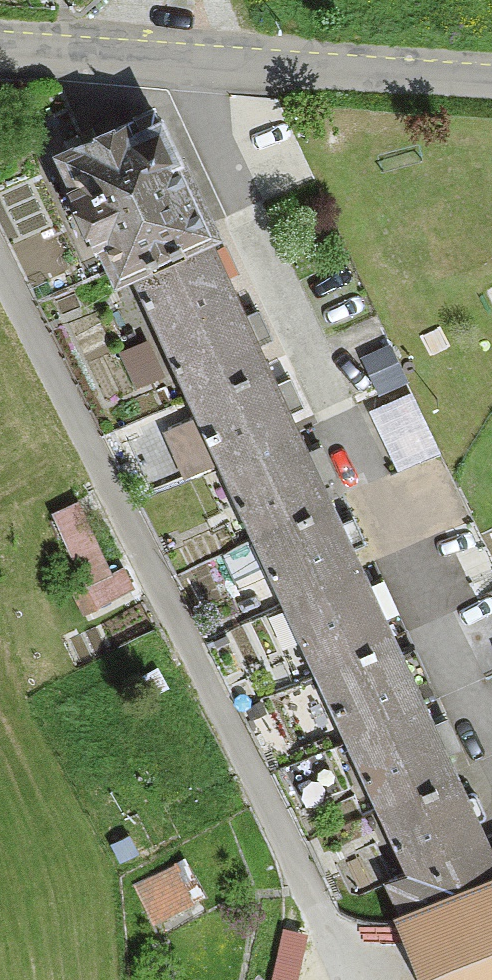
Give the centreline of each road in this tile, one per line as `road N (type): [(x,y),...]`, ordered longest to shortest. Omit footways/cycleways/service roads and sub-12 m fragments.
road 1 (unclassified): [(491,80),(0,43)]

